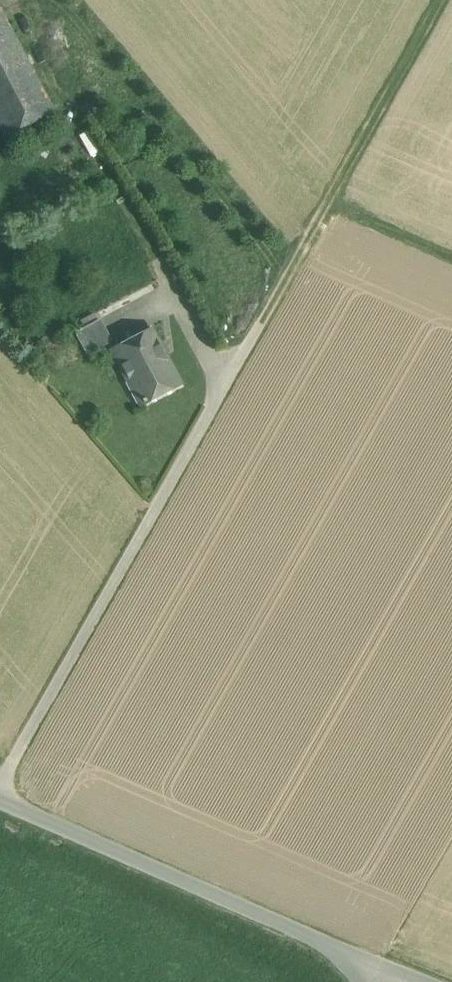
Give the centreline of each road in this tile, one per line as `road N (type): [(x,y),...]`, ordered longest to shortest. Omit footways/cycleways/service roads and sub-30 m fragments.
road 1 (track): [(259,324),(442,0)]
road 2 (unclassified): [(338,951),(0,799)]
road 3 (track): [(330,200),(451,255)]

